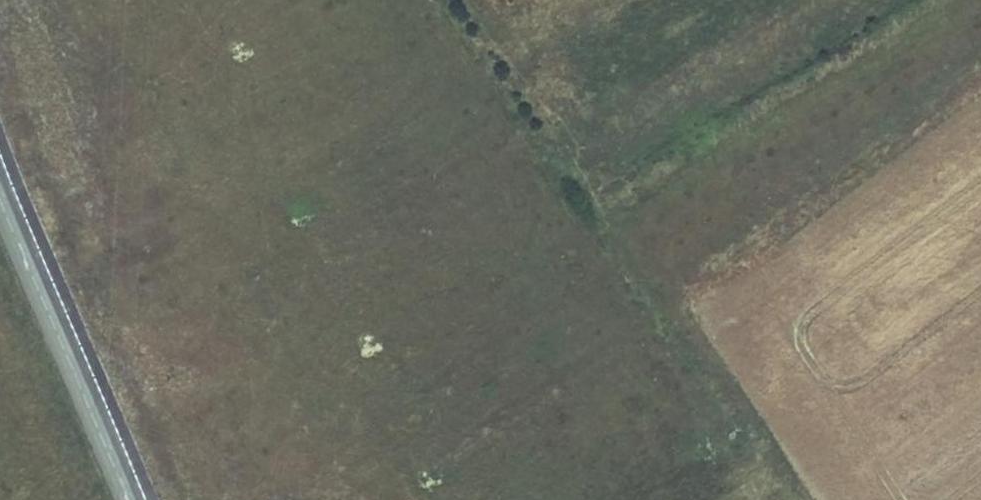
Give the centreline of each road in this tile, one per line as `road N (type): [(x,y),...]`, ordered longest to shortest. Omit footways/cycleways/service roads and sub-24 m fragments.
road 1 (tertiary): [(0,200),(125,499)]

